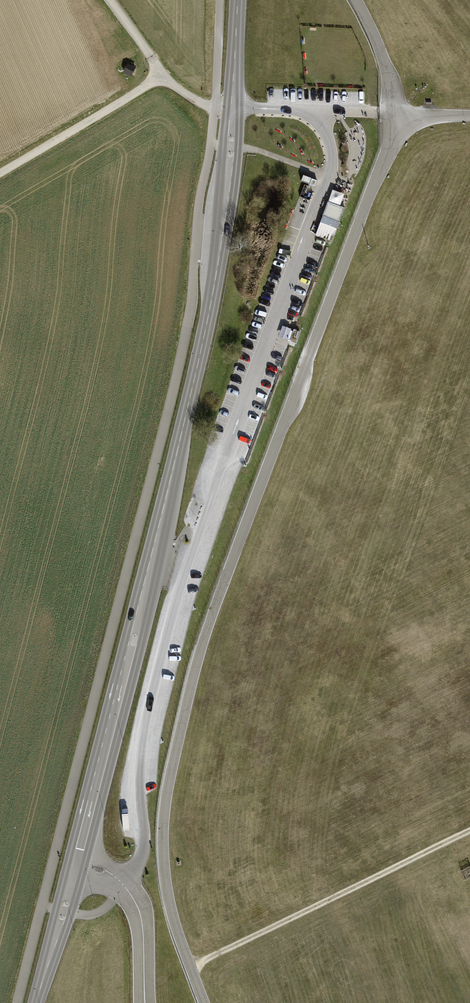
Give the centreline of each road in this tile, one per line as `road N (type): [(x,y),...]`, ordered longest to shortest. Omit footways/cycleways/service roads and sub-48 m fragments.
road 1 (tertiary): [(238,0),(219,259),(203,343),(36,1002)]
road 2 (track): [(469,831),(191,968)]
road 3 (track): [(0,172),(160,78),(215,107)]

